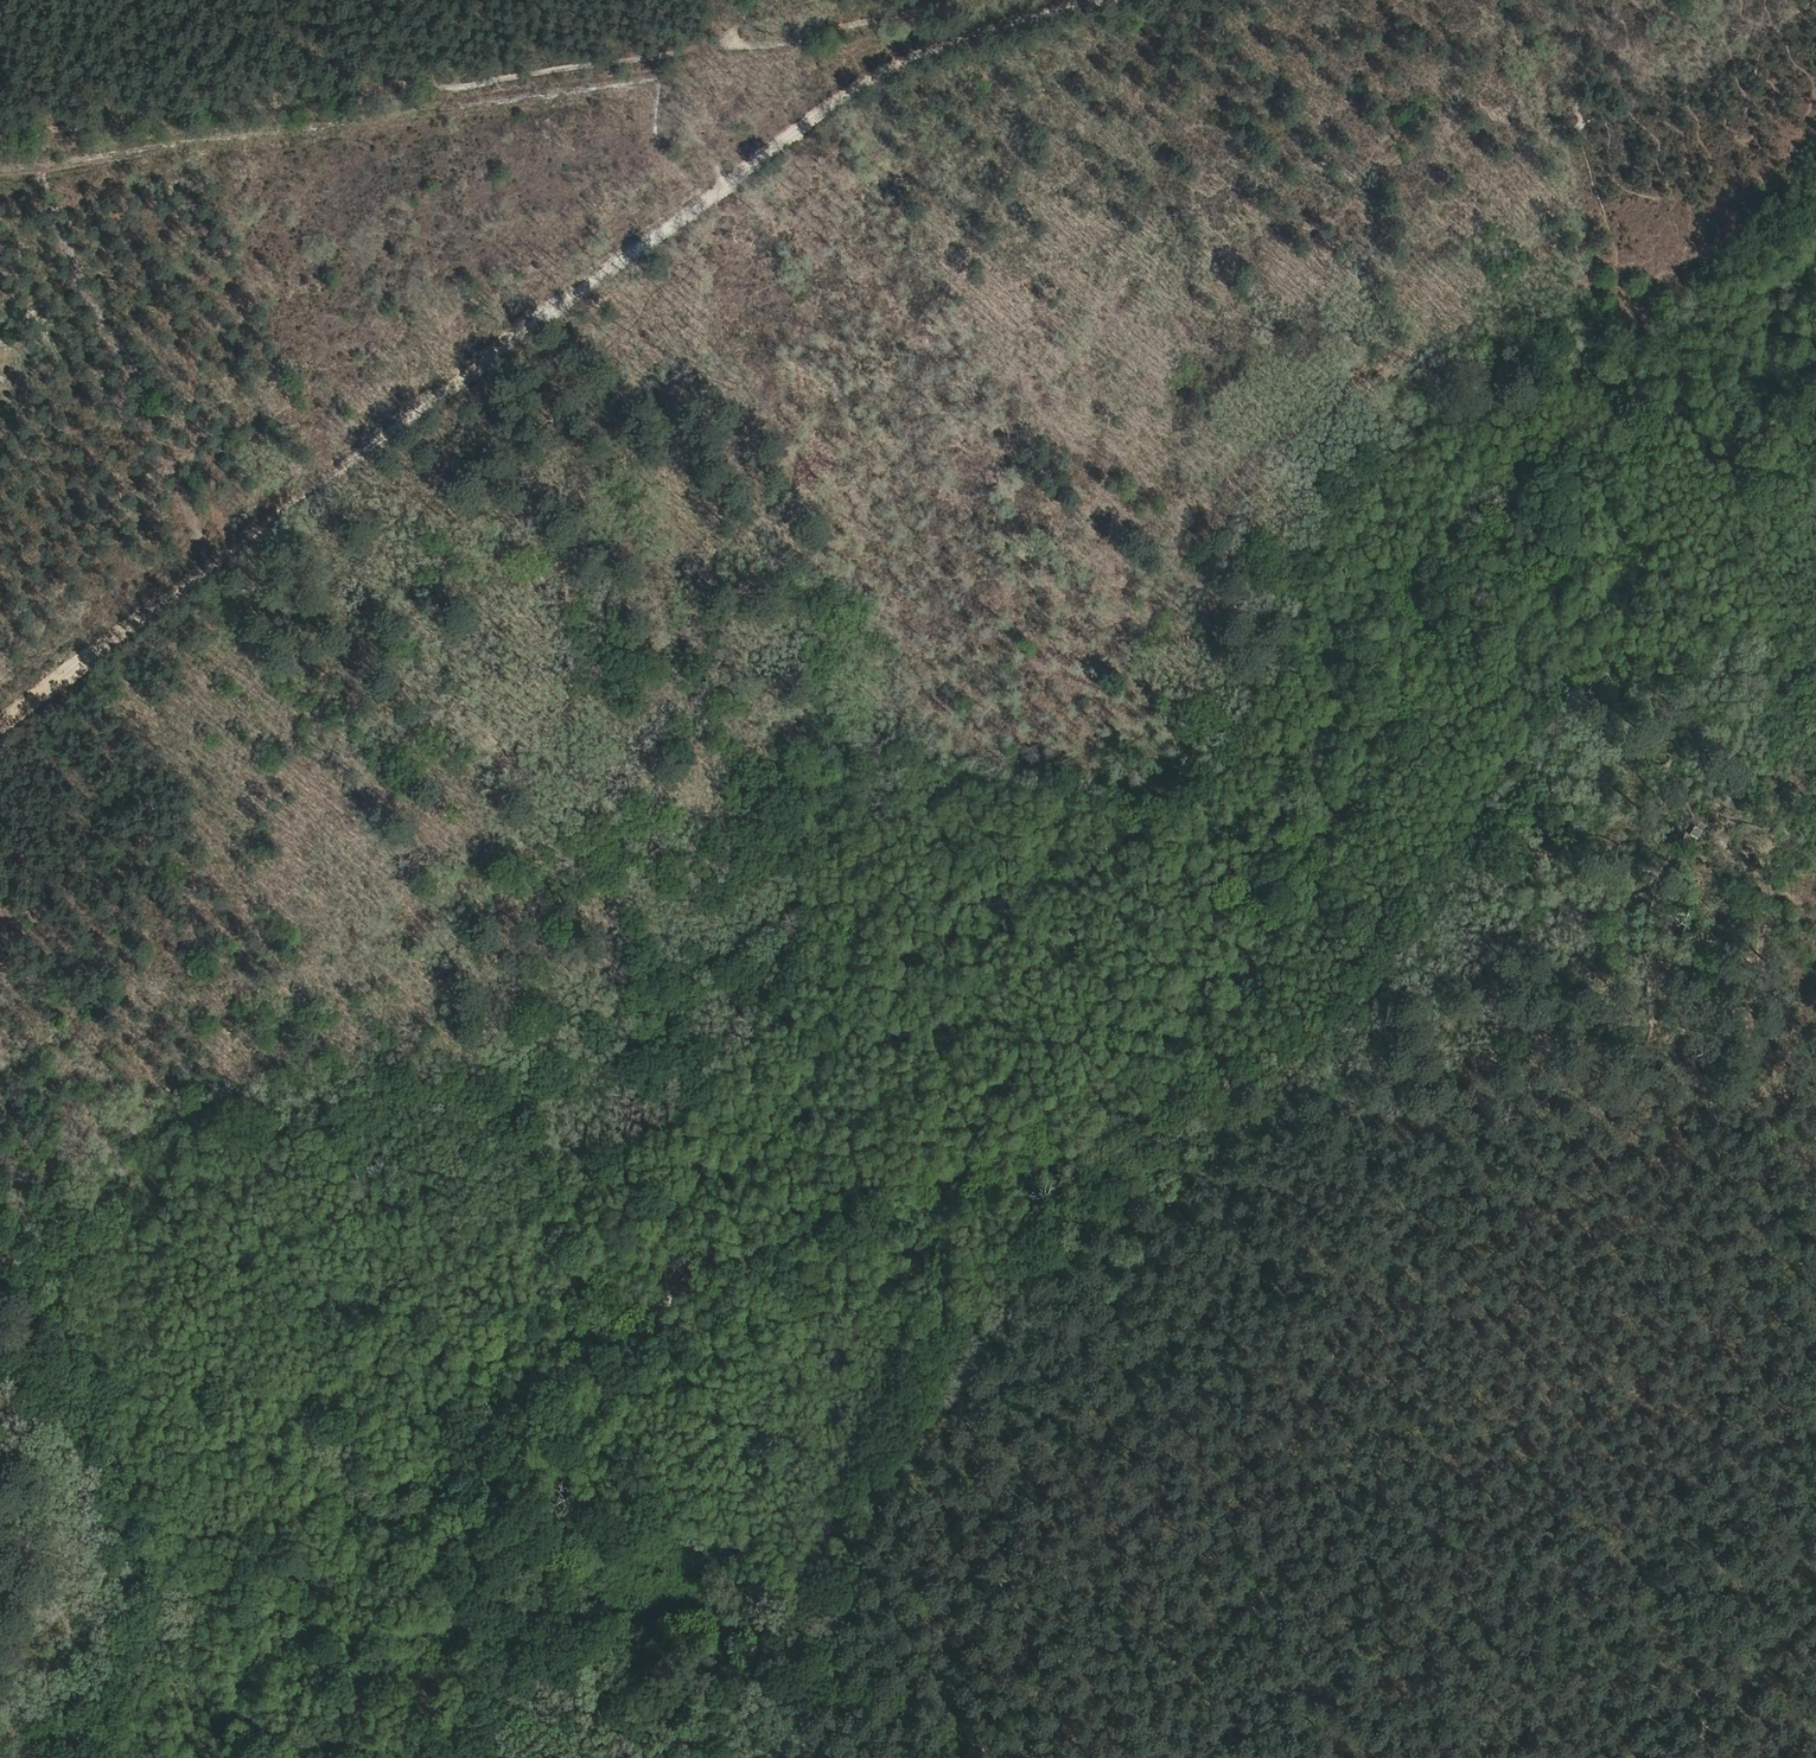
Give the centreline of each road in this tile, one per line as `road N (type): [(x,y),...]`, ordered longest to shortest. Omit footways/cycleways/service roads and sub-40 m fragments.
road 1 (track): [(1127,0),(884,67),(0,727)]
road 2 (track): [(0,142),(706,49)]

